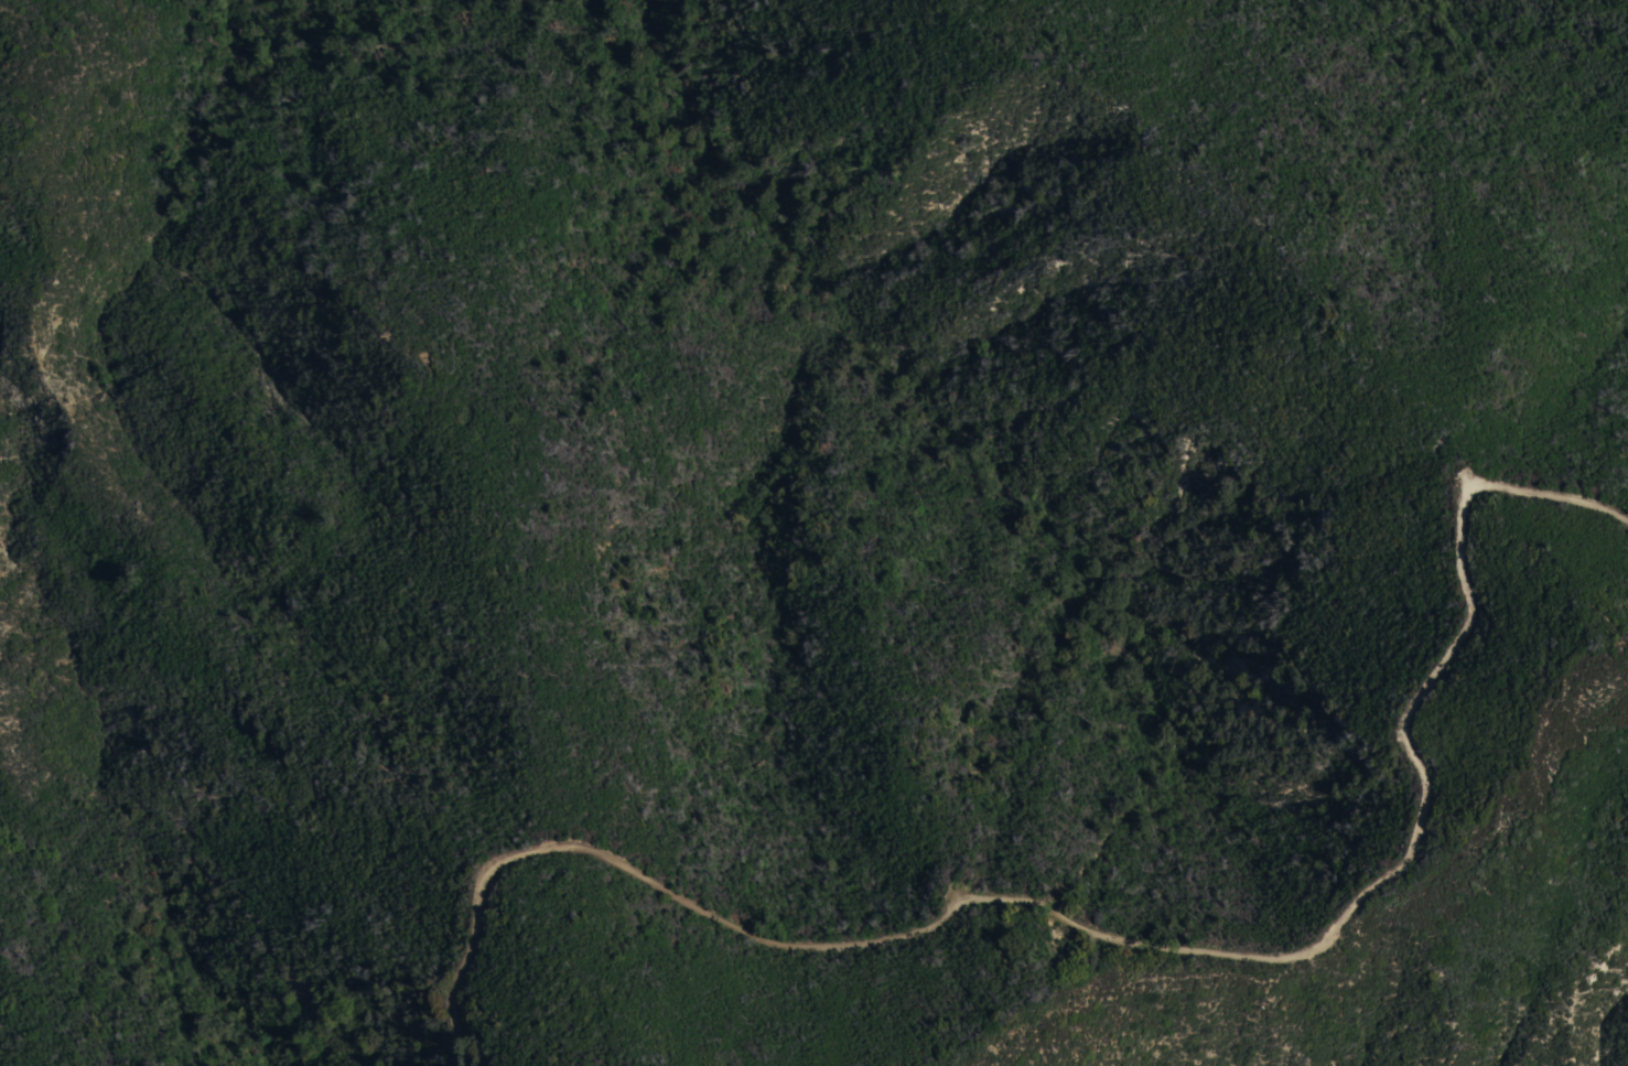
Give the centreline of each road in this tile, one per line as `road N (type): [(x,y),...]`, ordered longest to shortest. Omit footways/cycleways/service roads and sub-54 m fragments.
road 1 (track): [(1627,516),(1580,493),(1476,475),(1466,481),(1458,528),(1474,616),(1403,719),(1430,785),(1417,841),(1405,863),(1308,944),(1149,934),(996,893),(957,904),(905,937),(827,946),(762,936),(606,848),(562,839),(505,857),(484,875),(457,957),(444,1065)]

